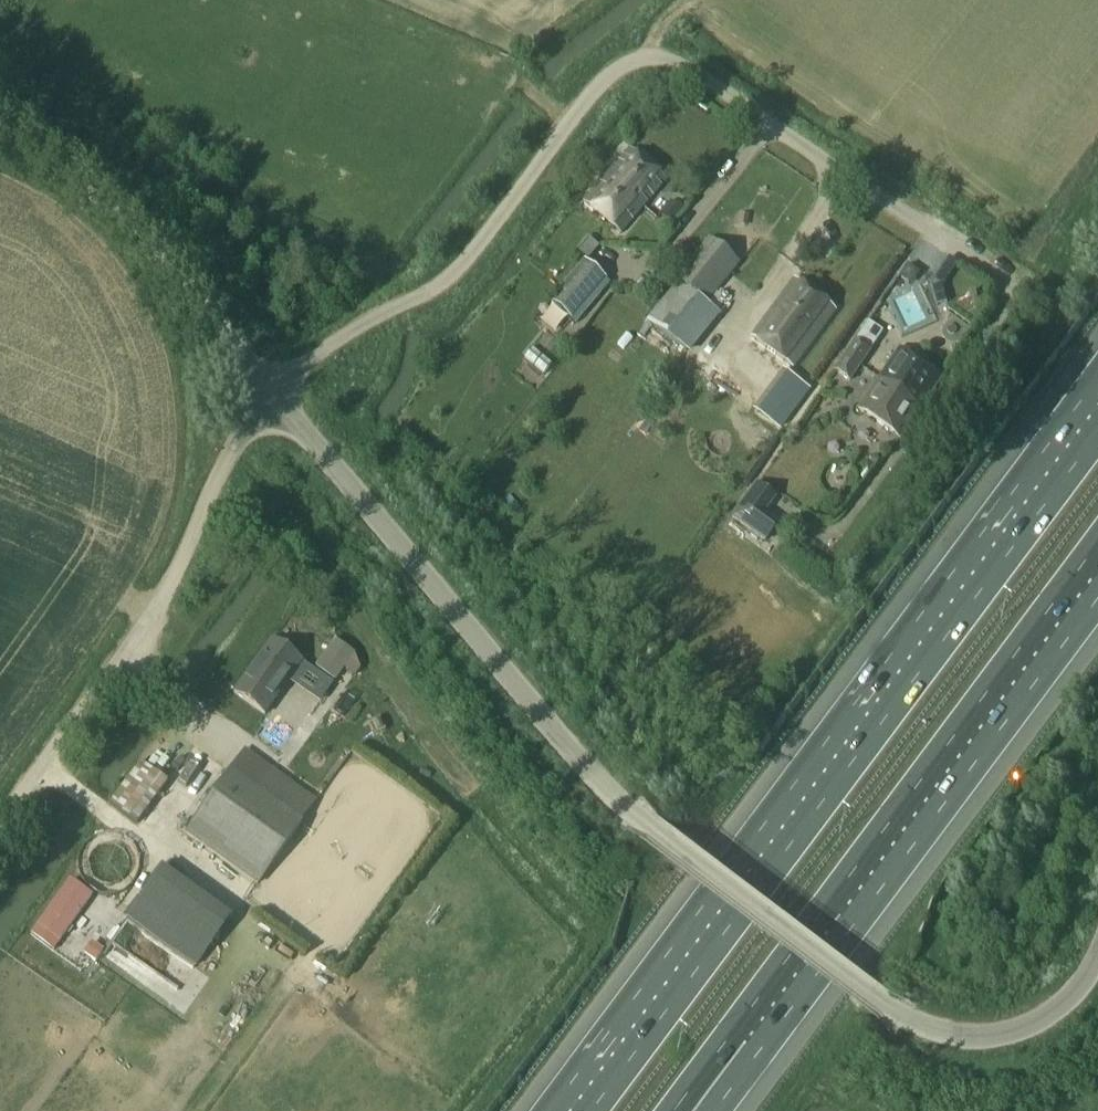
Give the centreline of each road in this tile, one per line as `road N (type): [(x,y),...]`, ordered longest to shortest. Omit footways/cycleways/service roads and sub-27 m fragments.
road 1 (unclassified): [(1097,954),(1052,1013),(992,1036),(931,1030),(878,1001),(618,802),(275,392)]
road 2 (unclassified): [(275,392),(384,313),(446,281),(609,75),(637,60),(665,59),(695,73),(1006,284)]
road 3 (motorway): [(1097,405),(570,1110)]
road 4 (motorway): [(693,1110),(1097,570)]
road 5 (unclassified): [(275,392),(238,439),(178,574),(0,831)]
road 6 (unclassified): [(275,392),(107,209),(32,151),(0,137)]

